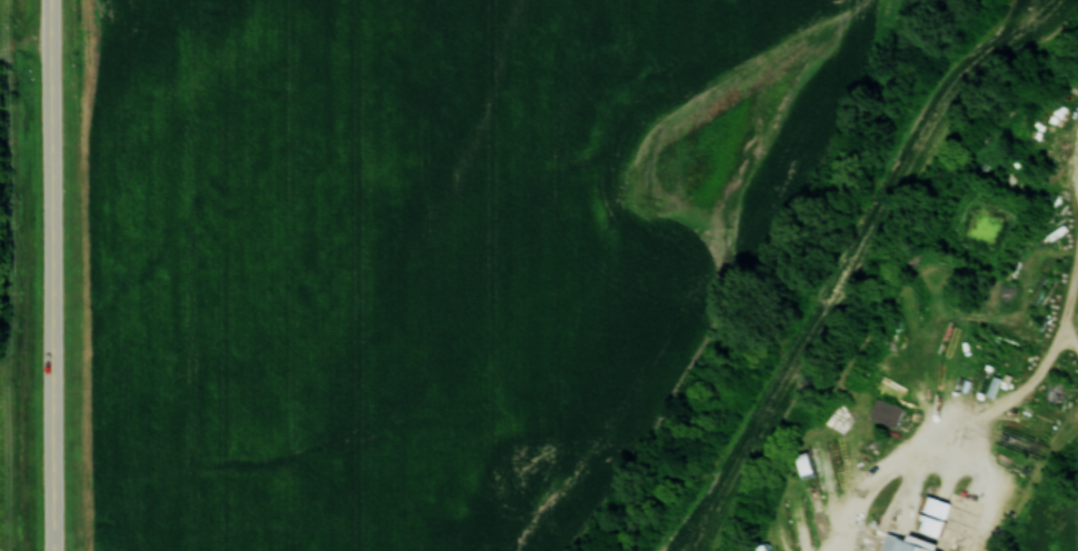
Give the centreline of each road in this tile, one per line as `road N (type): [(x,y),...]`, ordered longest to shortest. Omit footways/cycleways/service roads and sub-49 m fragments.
road 1 (tertiary): [(52,0),(55,550)]

